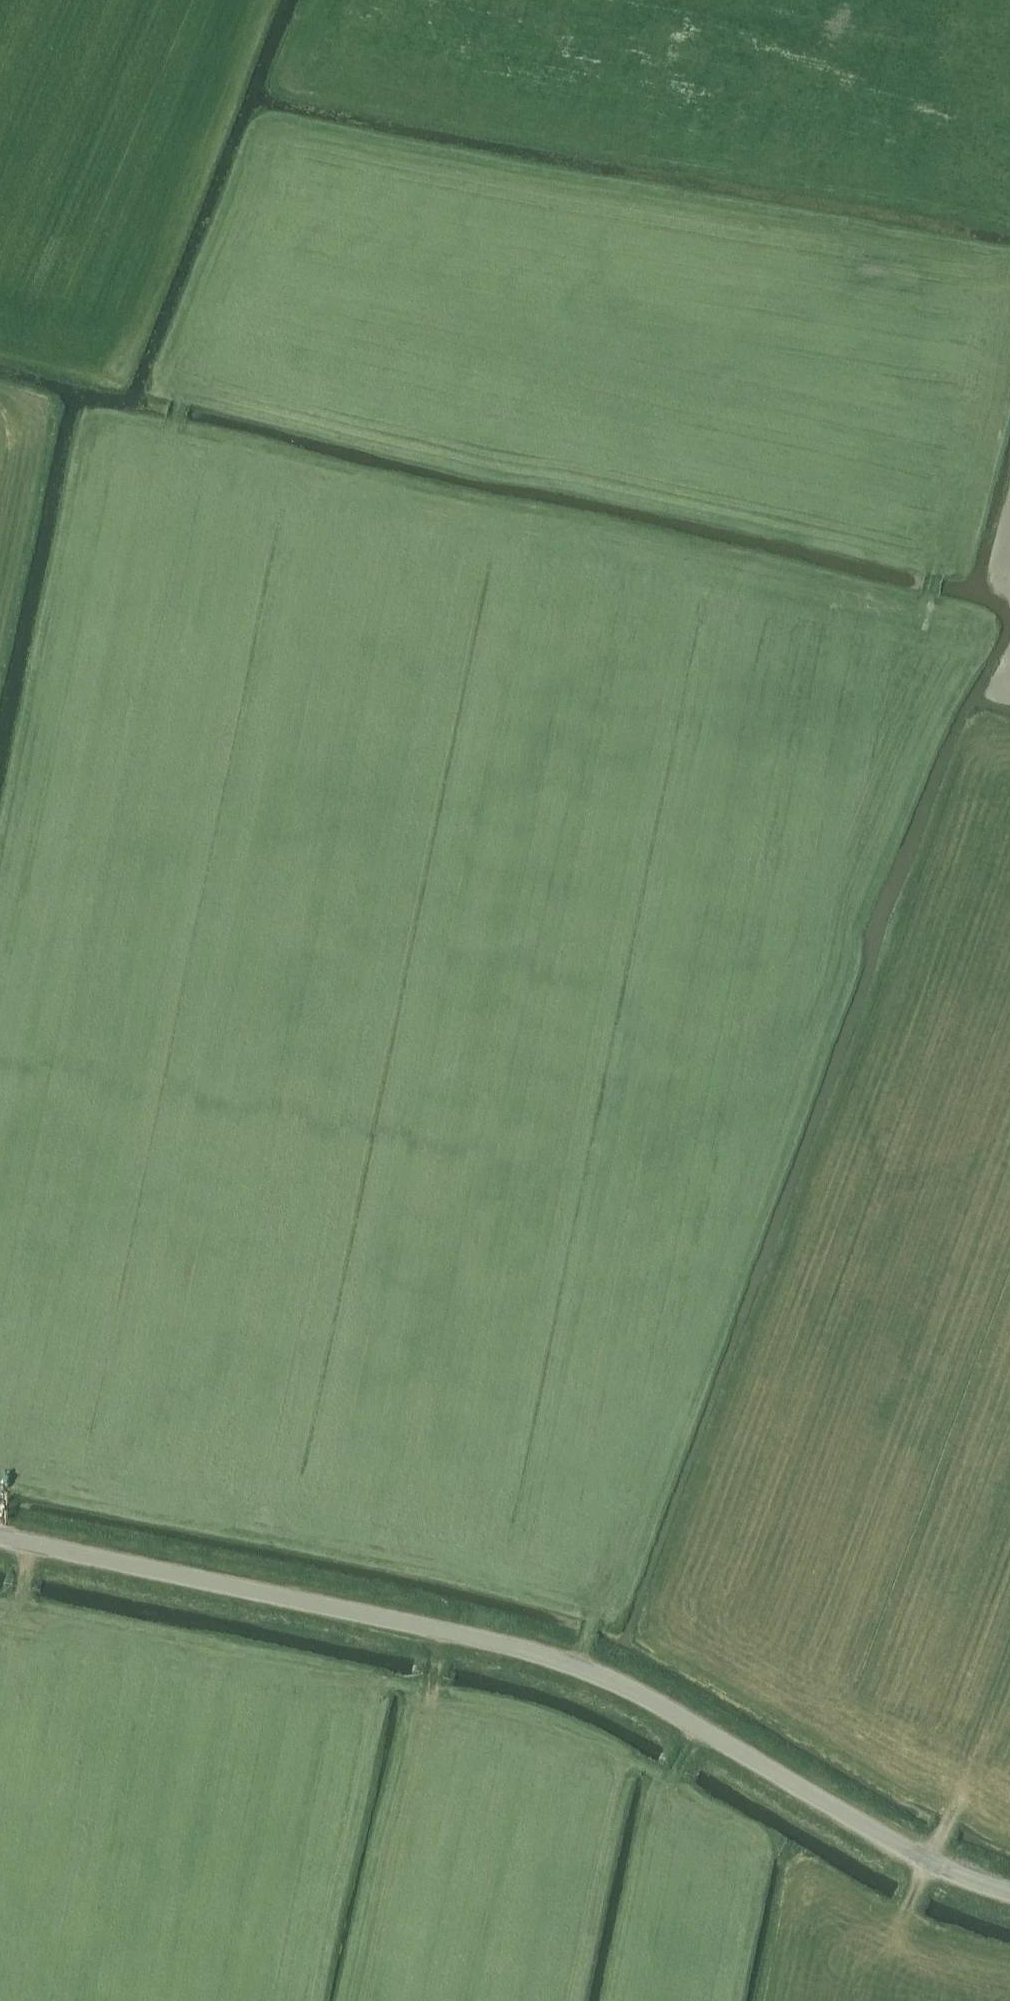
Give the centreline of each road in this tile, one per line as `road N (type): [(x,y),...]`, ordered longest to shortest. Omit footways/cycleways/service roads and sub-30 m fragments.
road 1 (unclassified): [(1009,1891),(929,1864),(645,1704),(532,1658),(0,1539)]

